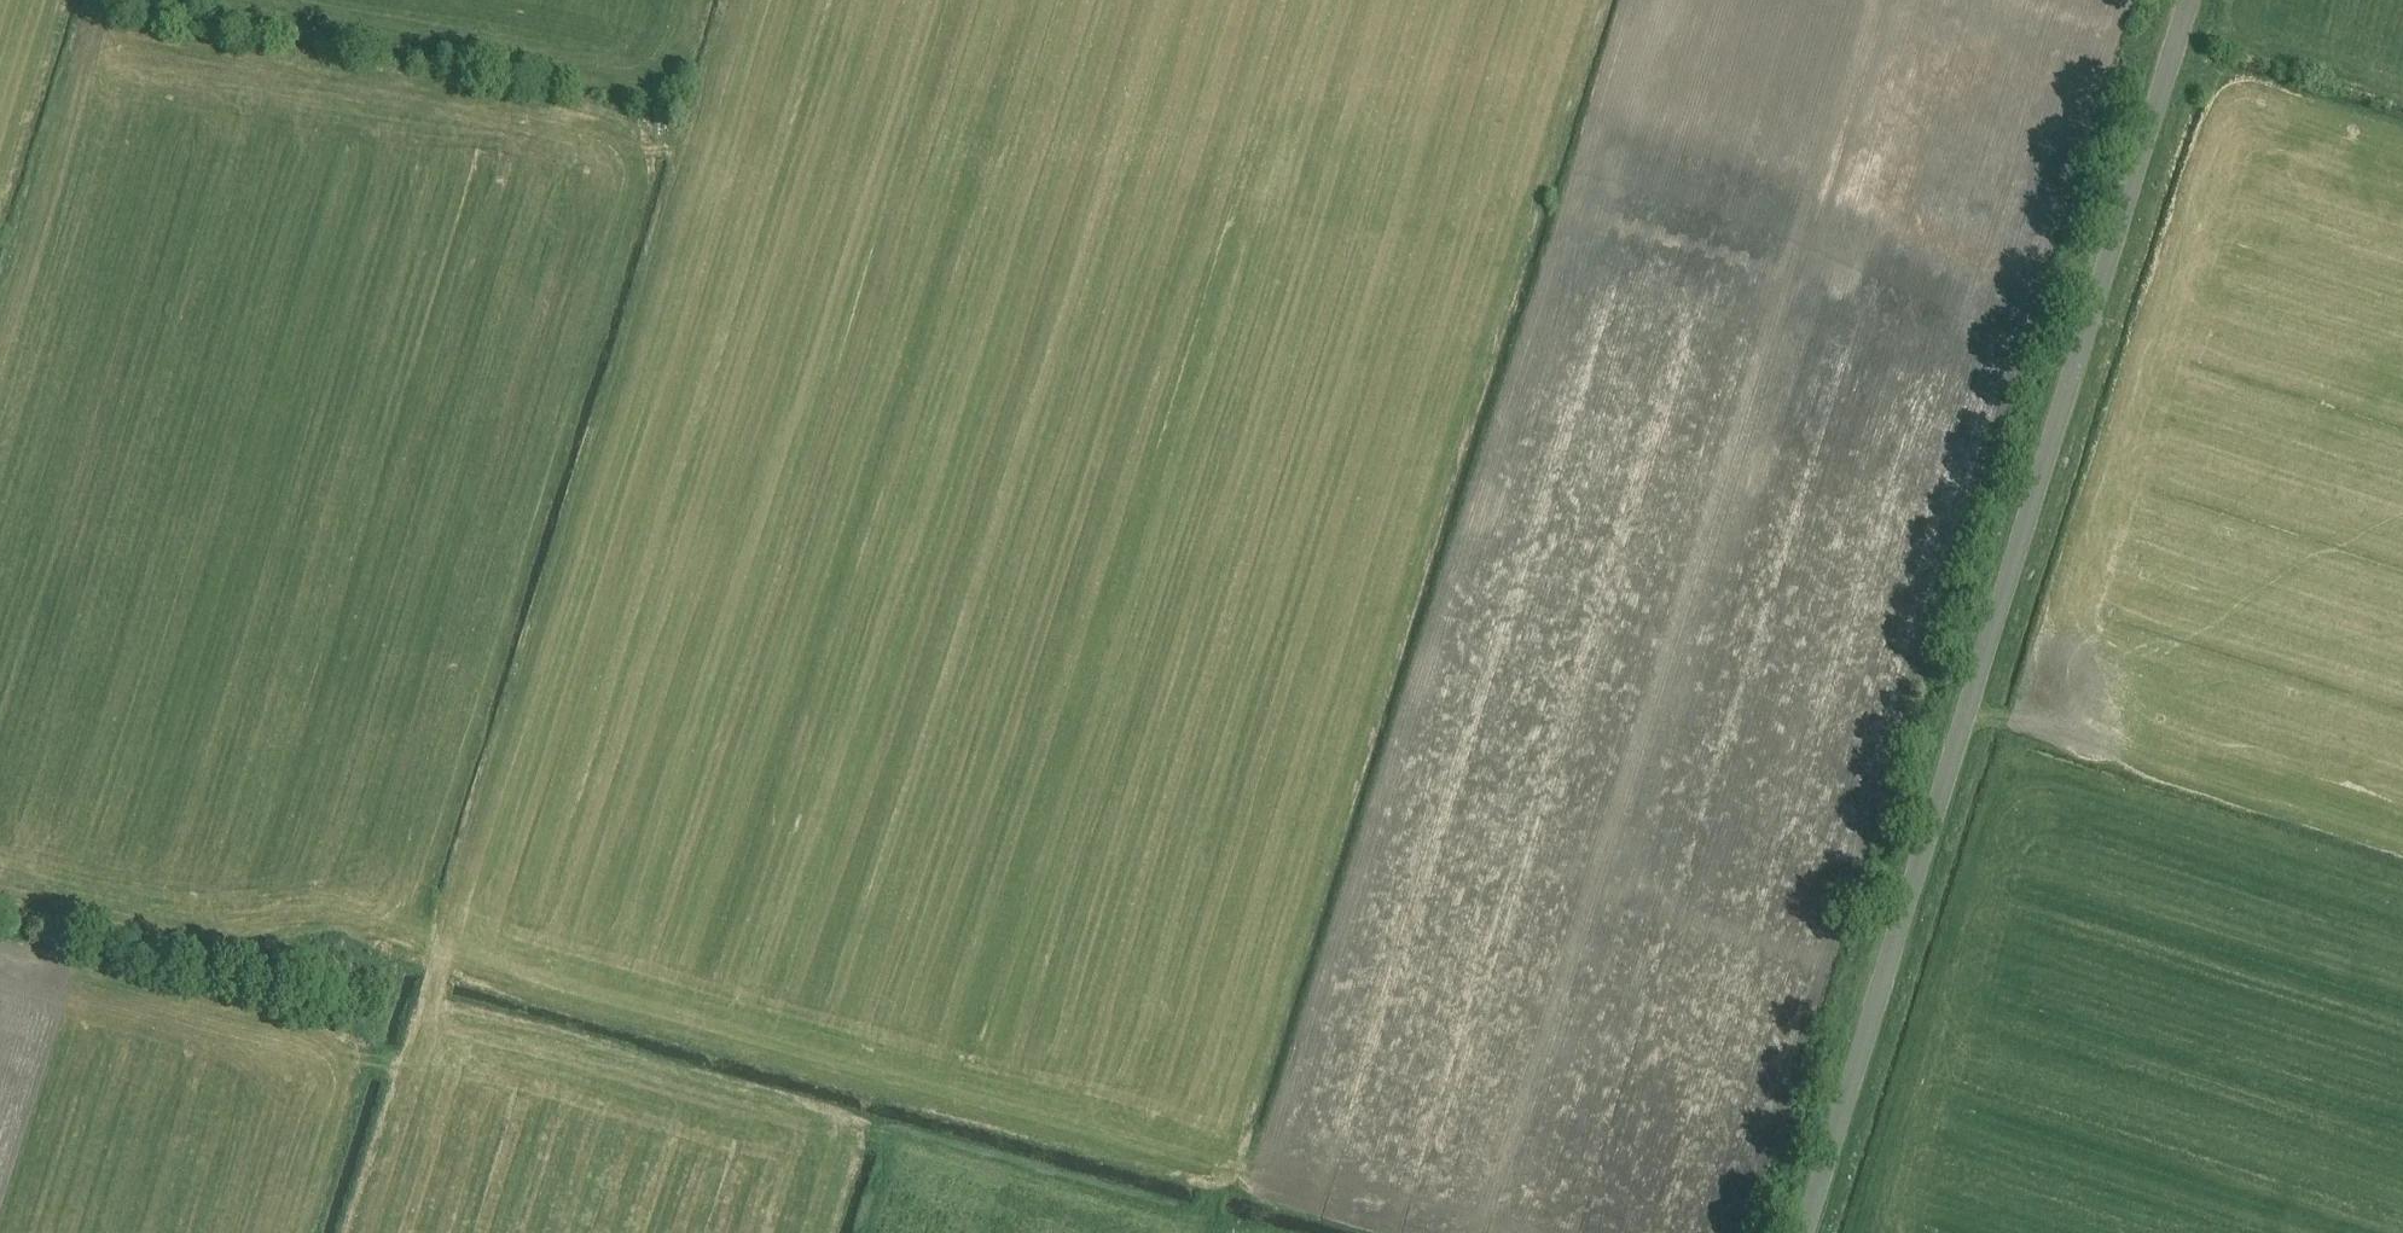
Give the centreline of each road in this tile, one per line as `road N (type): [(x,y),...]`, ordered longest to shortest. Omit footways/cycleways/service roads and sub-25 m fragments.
road 1 (tertiary): [(1802,1232),(2188,0)]

